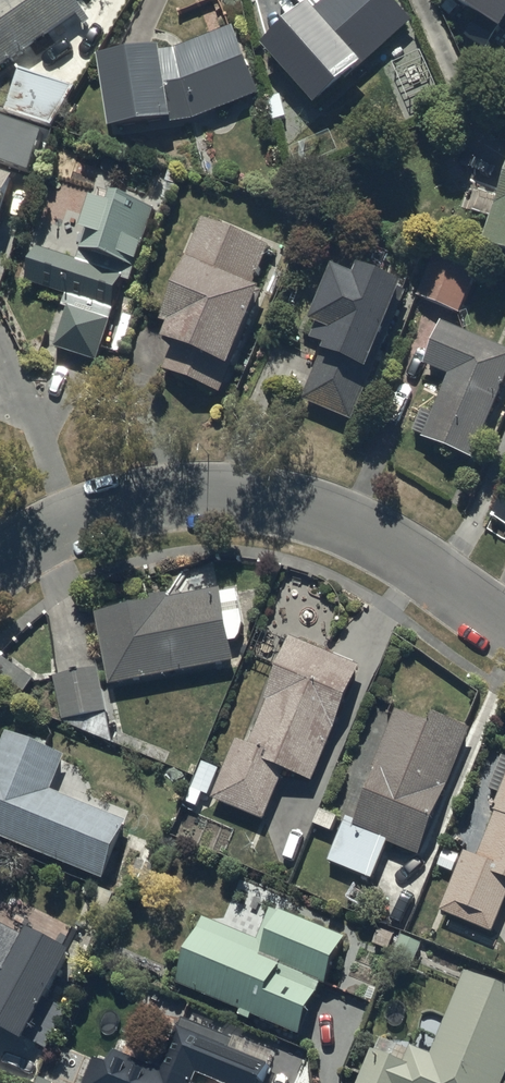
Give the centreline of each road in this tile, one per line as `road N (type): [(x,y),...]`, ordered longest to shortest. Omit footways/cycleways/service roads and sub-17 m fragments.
road 1 (residential): [(0,565),(83,518),(141,501),(249,497),(350,526),(504,629)]

